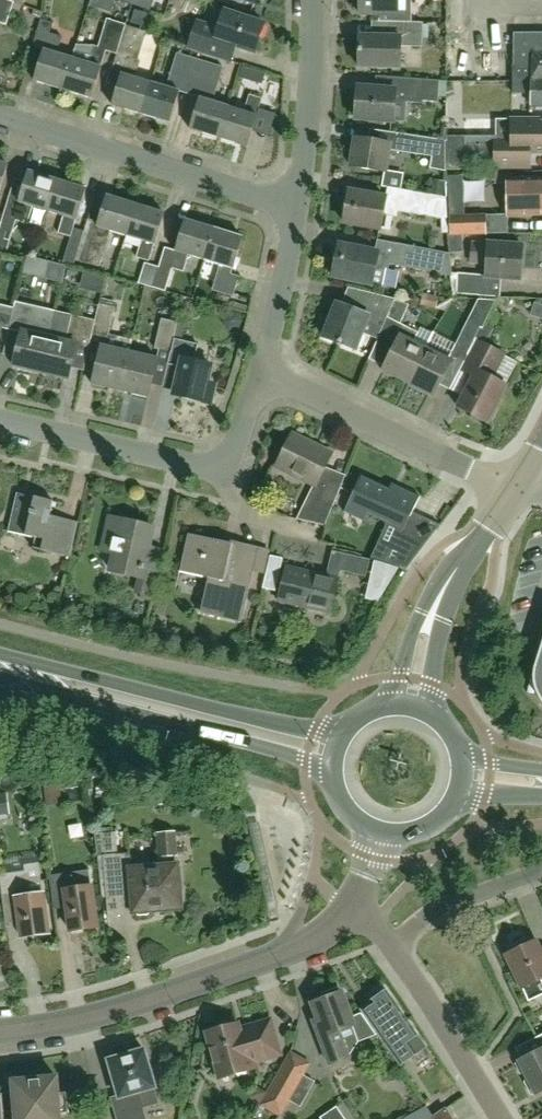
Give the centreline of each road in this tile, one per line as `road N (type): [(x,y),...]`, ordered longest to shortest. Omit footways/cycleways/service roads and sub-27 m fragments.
road 1 (tertiary): [(0,1035),(65,1026),(177,993),(311,943),(352,914)]
road 2 (primary): [(342,736),(0,651)]
road 3 (primary): [(0,681),(332,768)]
road 4 (residential): [(297,208),(0,116)]
road 5 (residential): [(516,492),(261,372)]
road 6 (tertiary): [(516,492),(441,578),(419,619),(395,705)]
road 7 (tertiary): [(427,711),(454,599),(516,492)]
road 8 (residential): [(228,473),(0,422)]
road 9 (residential): [(297,208),(313,72),(311,0)]
road 10 (residential): [(501,1118),(391,945)]
road 11 (residential): [(541,871),(432,911),(391,945)]
road 12 (residential): [(261,372),(297,208)]
road 13 (residential): [(228,473),(228,494),(239,511),(322,536)]

